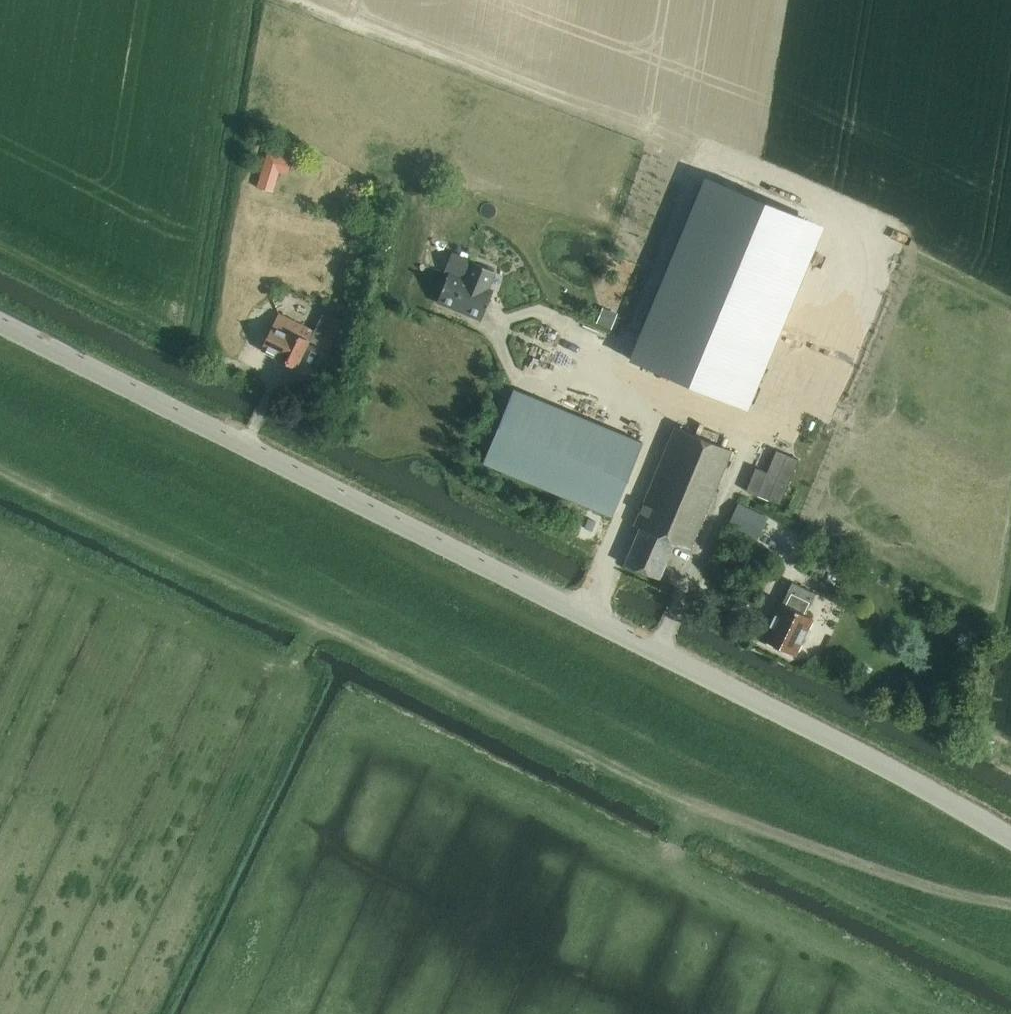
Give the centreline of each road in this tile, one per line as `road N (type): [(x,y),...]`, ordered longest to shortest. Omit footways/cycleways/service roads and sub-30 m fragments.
road 1 (unclassified): [(1010,836),(0,327)]
road 2 (track): [(1010,905),(744,835),(0,480)]
road 3 (track): [(758,189),(787,0)]

